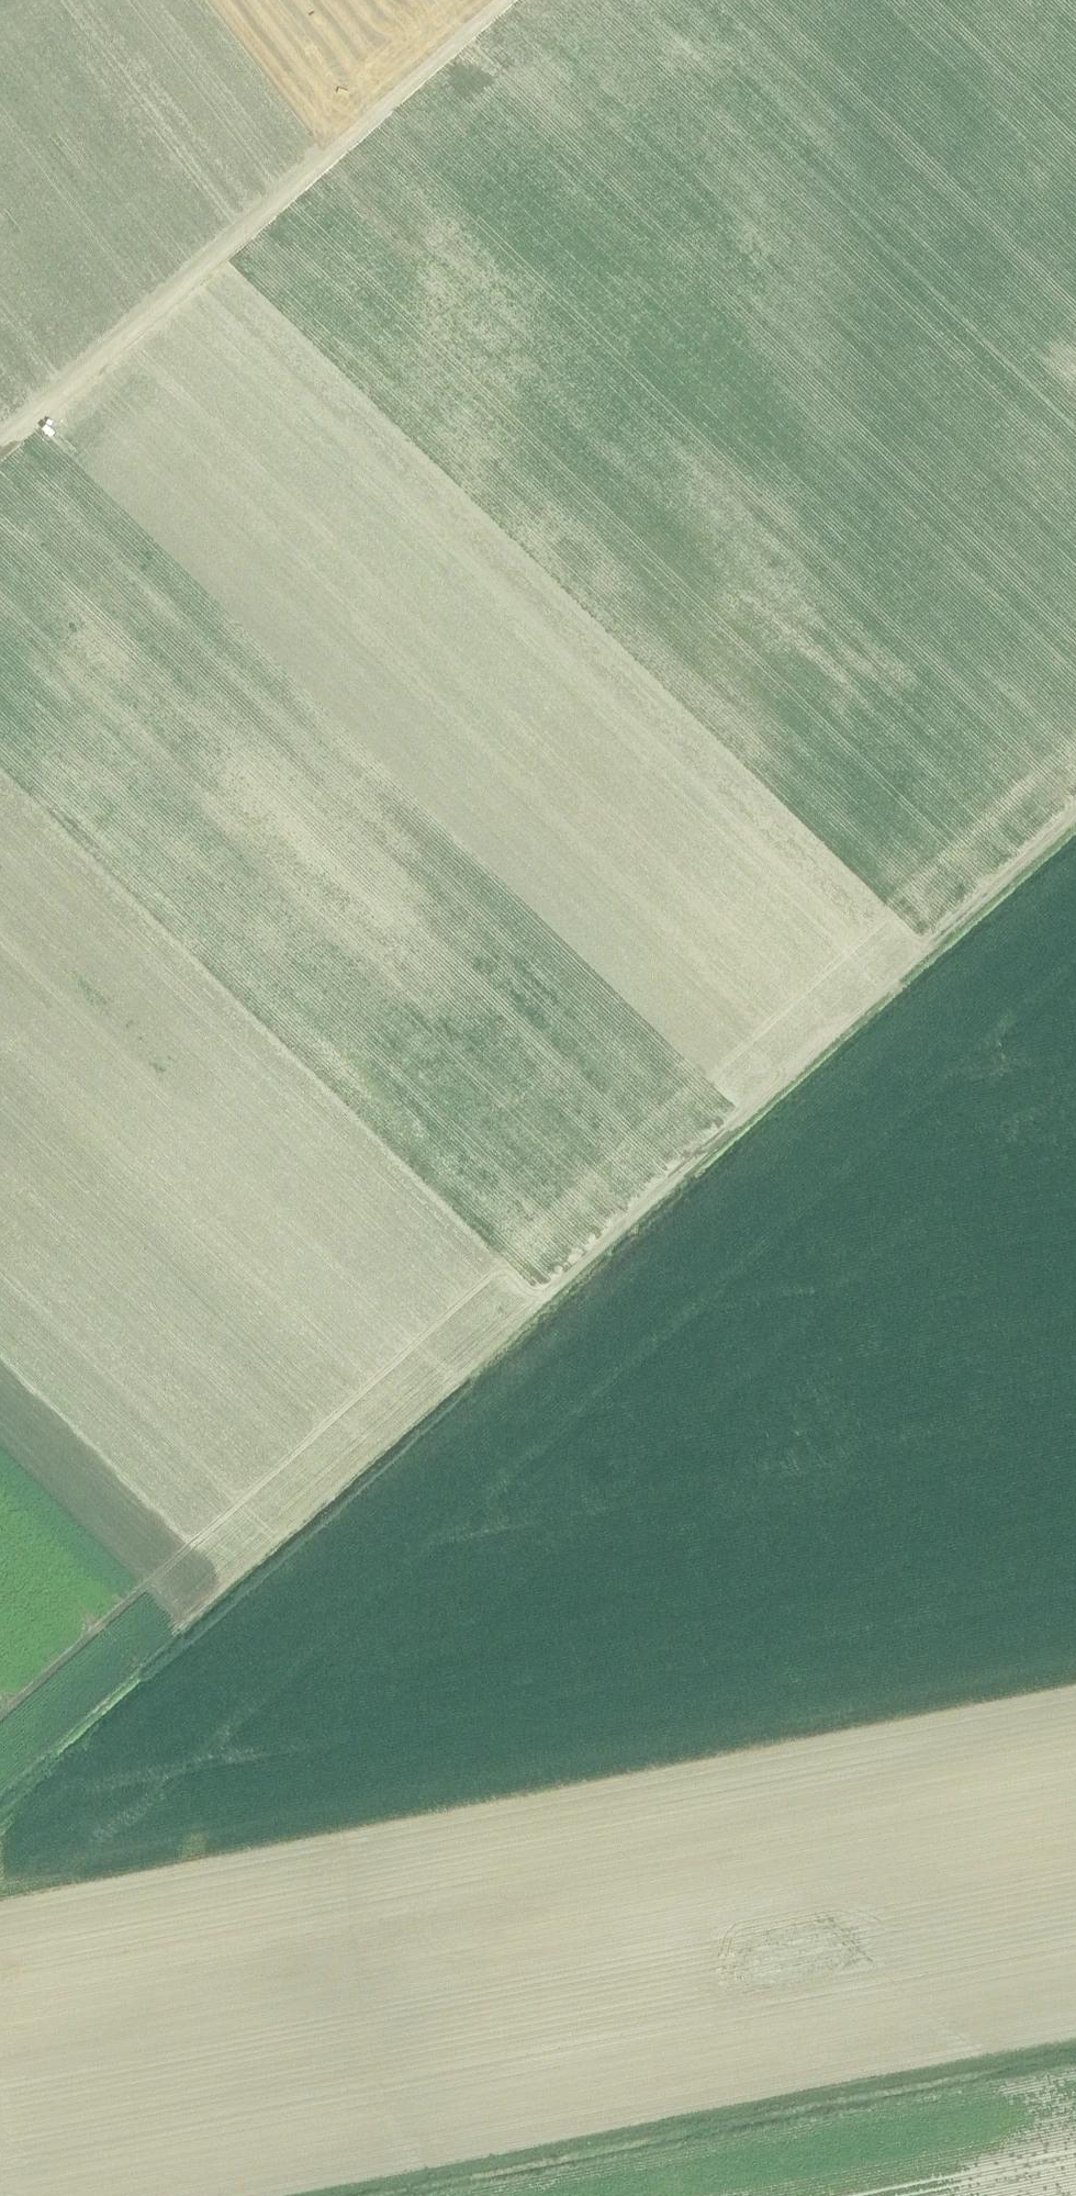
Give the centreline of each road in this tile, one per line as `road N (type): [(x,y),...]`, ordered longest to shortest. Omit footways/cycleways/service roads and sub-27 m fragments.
road 1 (track): [(0,457),(507,0)]

